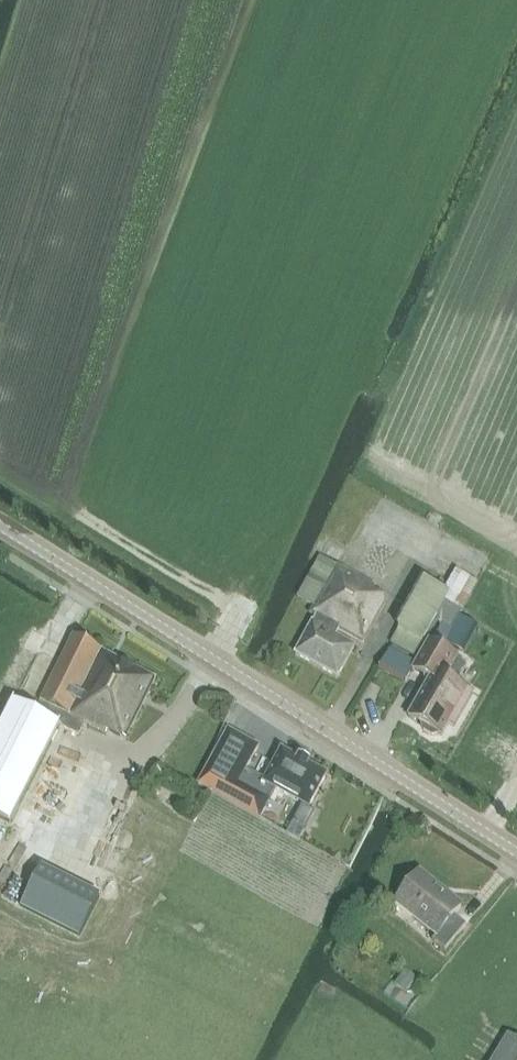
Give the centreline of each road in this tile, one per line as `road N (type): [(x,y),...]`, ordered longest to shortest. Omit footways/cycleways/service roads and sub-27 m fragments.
road 1 (tertiary): [(516,852),(0,527)]

